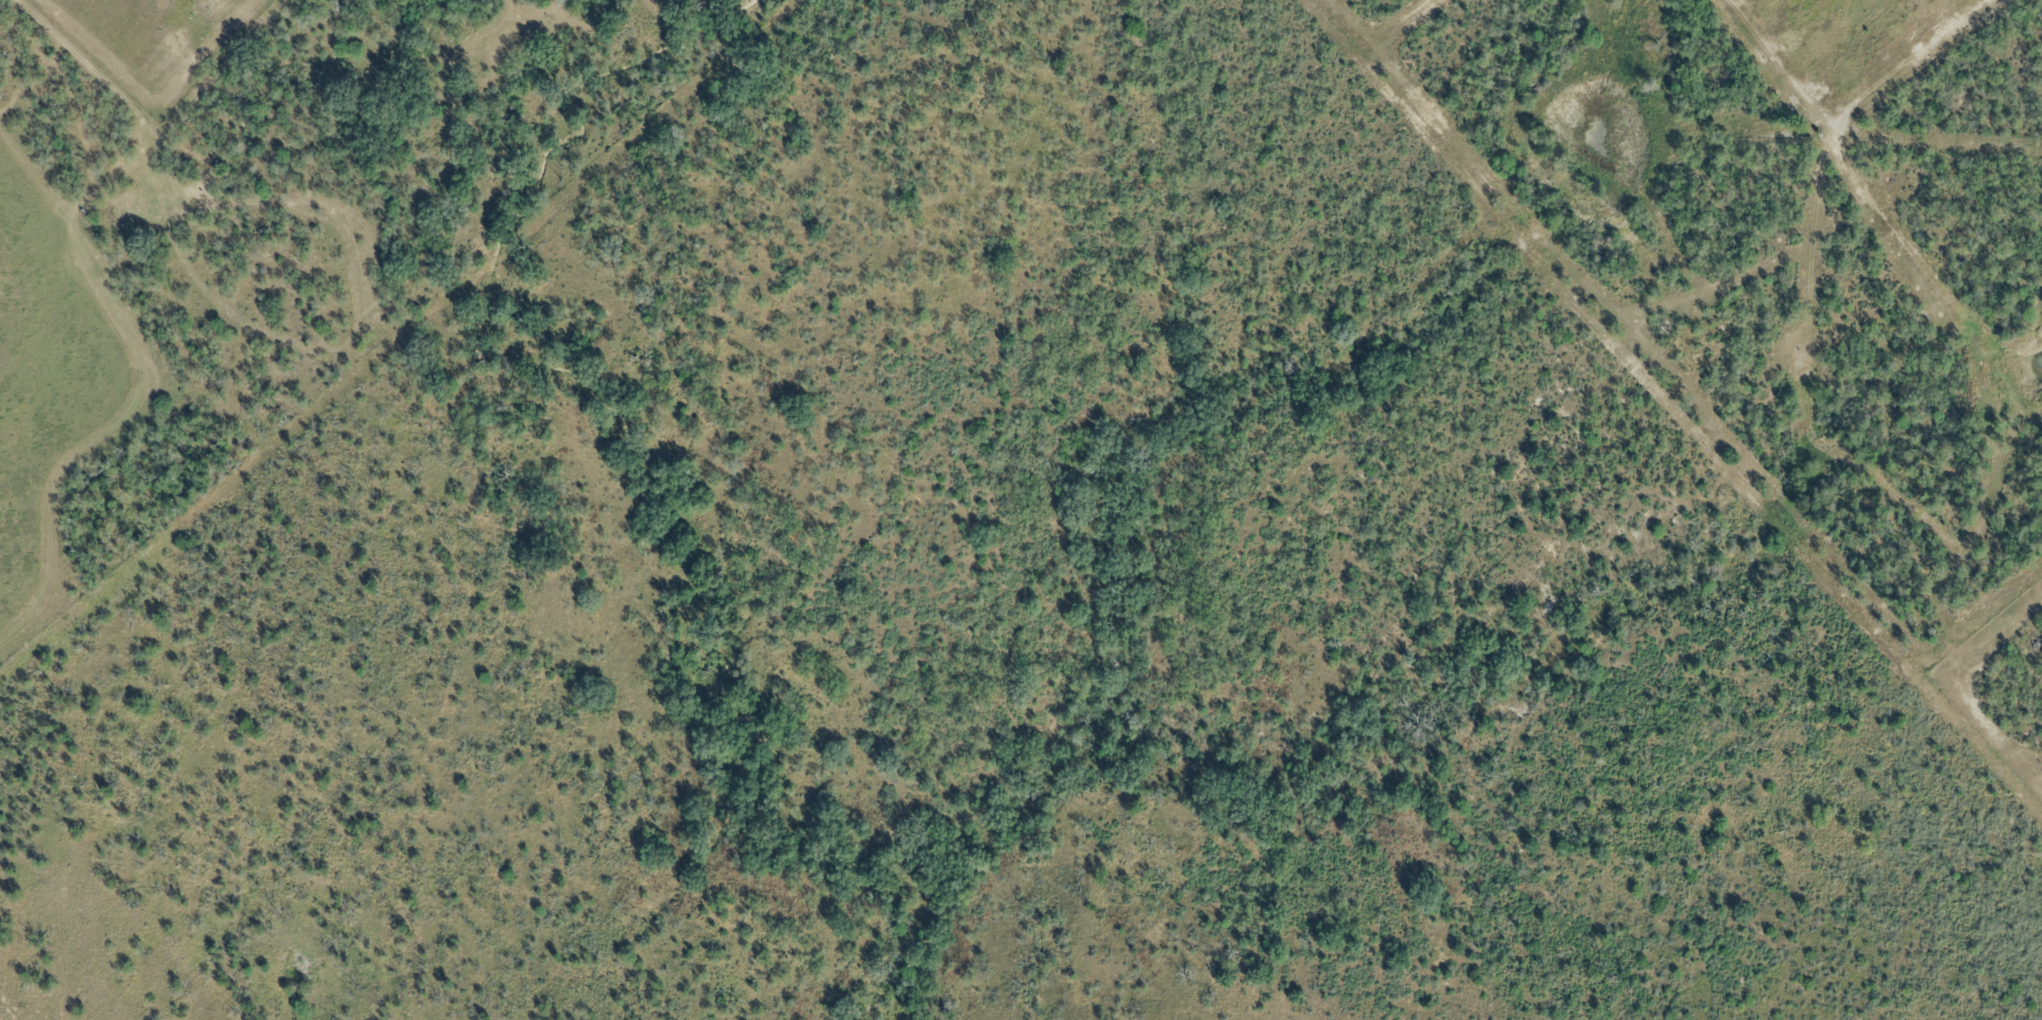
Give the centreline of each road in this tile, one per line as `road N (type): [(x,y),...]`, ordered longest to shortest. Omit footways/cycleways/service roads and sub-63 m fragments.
road 1 (track): [(1331,0),(1526,225),(1690,387),(1924,656)]

